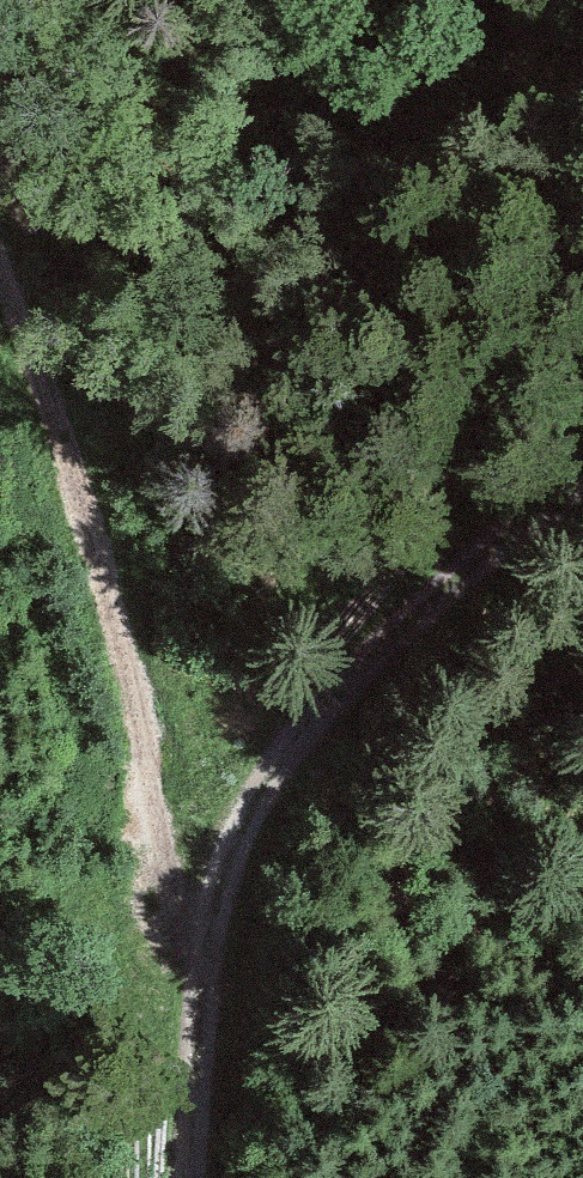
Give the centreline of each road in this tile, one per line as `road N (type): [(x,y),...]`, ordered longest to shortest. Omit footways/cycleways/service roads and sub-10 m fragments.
road 1 (track): [(582,497),(372,667),(259,803),(220,907),(208,981),(198,1177)]
road 2 (track): [(0,252),(121,648),(172,878),(215,939)]

